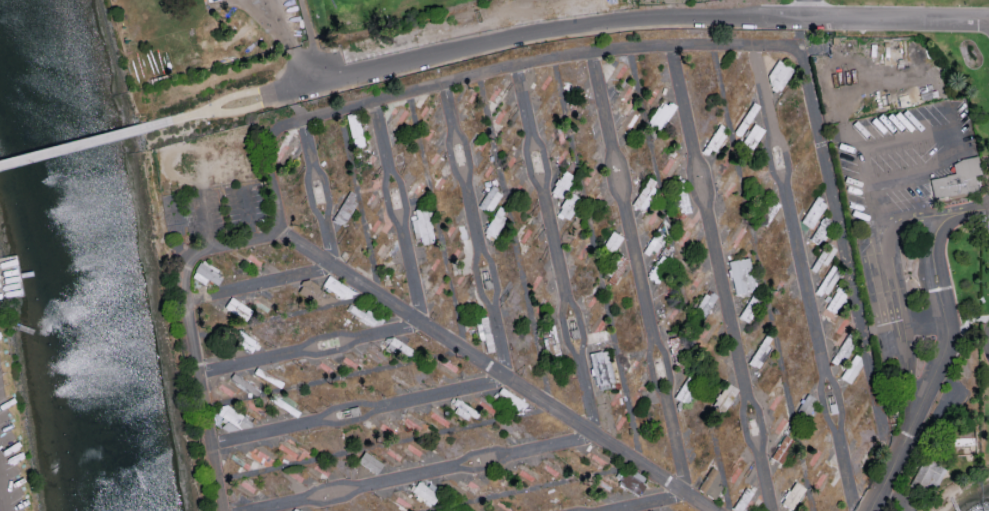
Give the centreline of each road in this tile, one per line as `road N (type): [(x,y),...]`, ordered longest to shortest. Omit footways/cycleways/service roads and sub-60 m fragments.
road 1 (residential): [(278,234),(266,158),(269,140),(289,125),(589,53),(790,48),(802,62),(889,465)]
road 2 (residential): [(321,82),(509,36),(643,18),(988,20)]
road 3 (residential): [(278,234),(707,510)]
road 4 (residential): [(750,46),(853,510)]
road 5 (residential): [(670,47),(771,510)]
road 6 (residential): [(589,53),(684,497)]
road 7 (residential): [(515,69),(595,437)]
road 8 (residential): [(868,510),(948,338),(934,236),(949,216),(988,212)]
road 9 (residential): [(221,510),(182,270),(202,249),(278,234)]
road 10 (residential): [(254,510),(595,437)]
road 11 (residential): [(211,445),(506,380)]
road 12 (residential): [(443,86),(506,380)]
road 13 (residential): [(198,374),(420,325)]
road 14 (residential): [(373,103),(420,325)]
road 15 (residential): [(302,121),(330,267)]
road 16 (residential): [(330,267),(187,302)]

